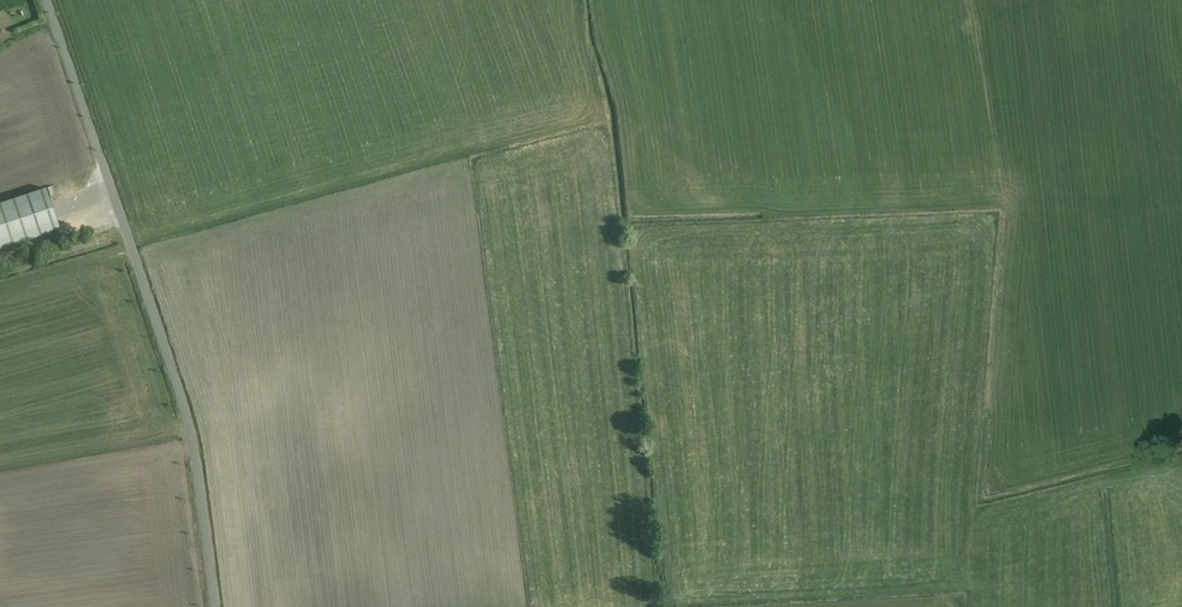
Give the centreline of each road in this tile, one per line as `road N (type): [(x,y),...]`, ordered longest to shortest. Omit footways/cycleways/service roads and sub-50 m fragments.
road 1 (unclassified): [(217,606),(198,455),(50,0)]

